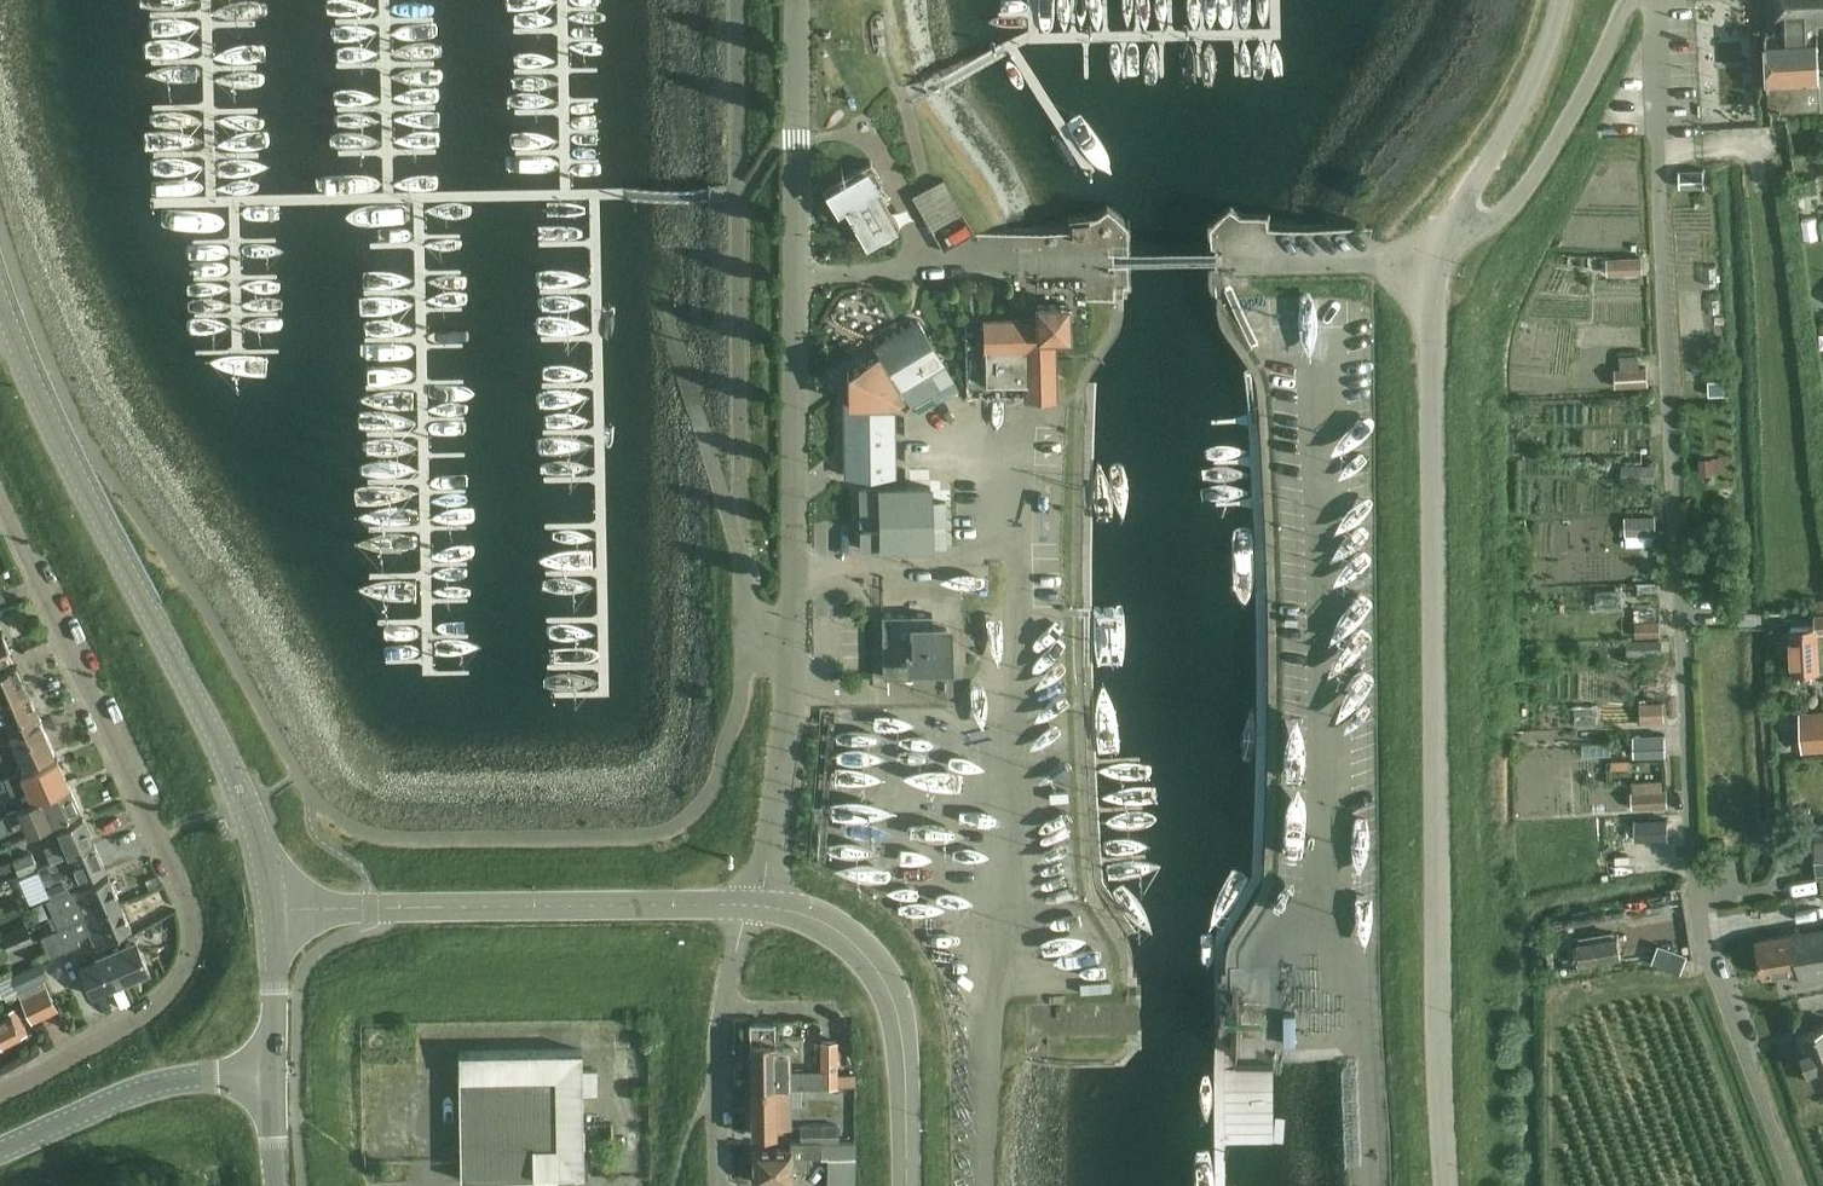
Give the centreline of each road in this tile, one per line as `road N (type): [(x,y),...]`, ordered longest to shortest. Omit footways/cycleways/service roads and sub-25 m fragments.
road 1 (unclassified): [(1796,1185),(1717,982),(1695,886),(1650,0)]
road 2 (unclassified): [(1447,1185),(1430,311),(1421,260)]
road 3 (secondary): [(272,912),(238,782),(58,437),(0,294)]
road 4 (residential): [(794,618),(798,0)]
road 5 (residential): [(272,912),(747,904)]
road 6 (unclassified): [(193,911),(39,582)]
road 7 (residential): [(906,1185),(904,1057),(880,974),(820,920),(762,906)]
road 8 (unclassified): [(1629,0),(1517,196),(1470,236),(1421,260)]
road 9 (unclassified): [(1421,260),(1506,132),(1560,0)]
road 10 (unclassified): [(762,906),(794,618)]
road 11 (residential): [(0,1094),(105,1039),(168,991),(190,958),(193,911)]
road 12 (unclassified): [(747,904),(722,1011),(722,1185)]
road 13 (tertiary): [(0,1142),(128,1089),(203,1072),(269,1076)]
road 14 (unclassified): [(1421,260),(1217,260)]
road 15 (secondary): [(269,1076),(272,912)]
road 16 (unclassified): [(739,540),(743,619),(794,618)]

